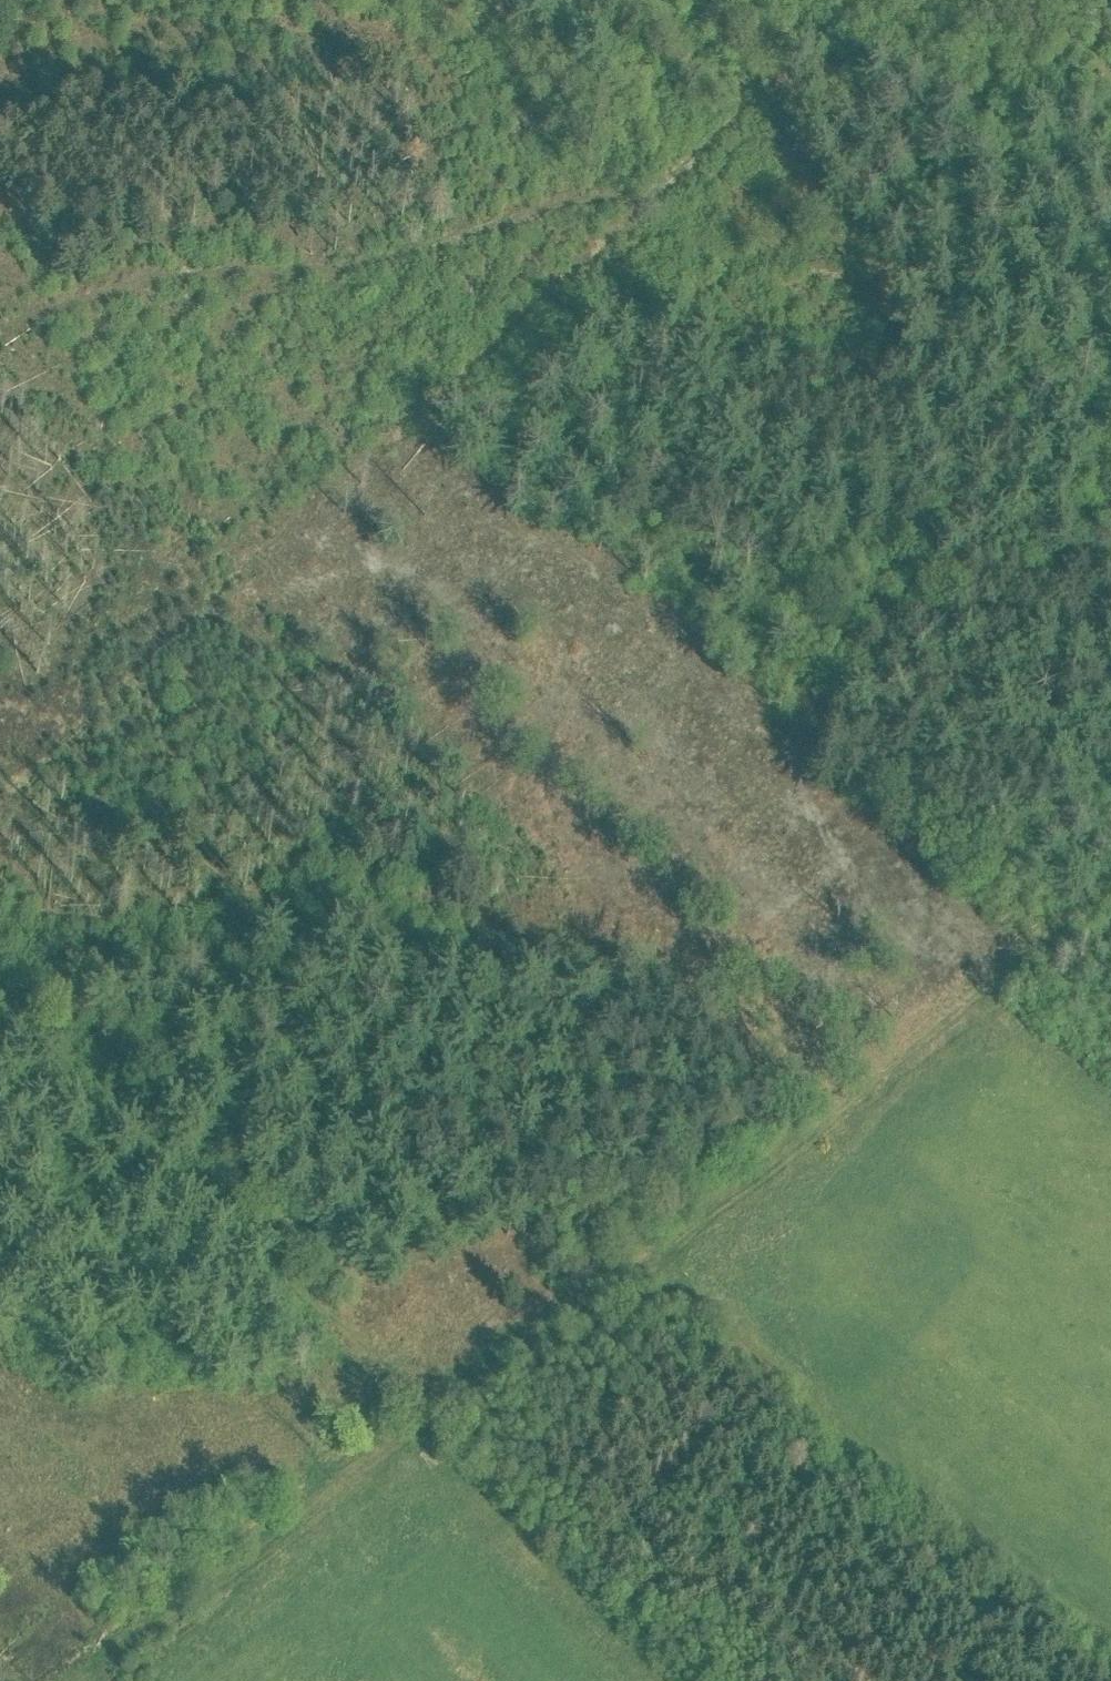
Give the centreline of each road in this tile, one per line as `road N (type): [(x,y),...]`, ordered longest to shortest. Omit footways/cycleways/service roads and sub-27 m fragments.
road 1 (track): [(1110,893),(813,1140),(544,1331),(84,1680)]

